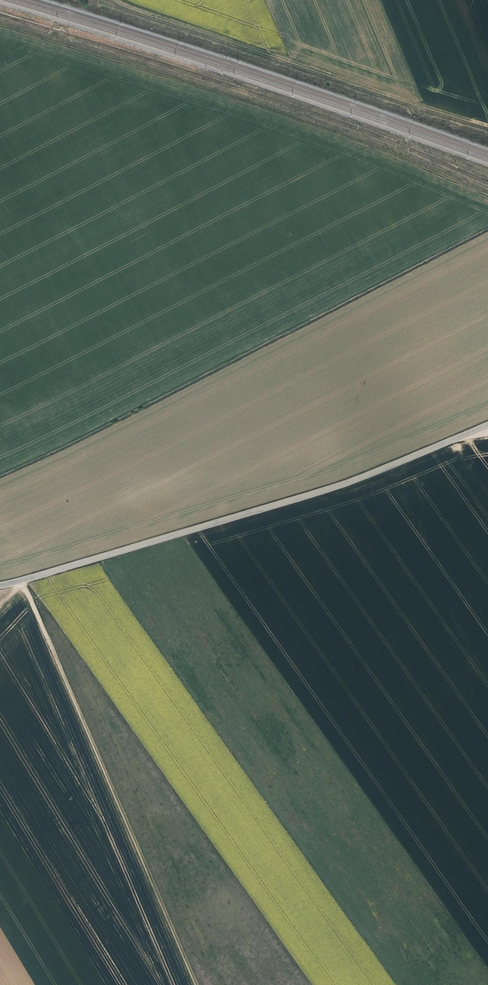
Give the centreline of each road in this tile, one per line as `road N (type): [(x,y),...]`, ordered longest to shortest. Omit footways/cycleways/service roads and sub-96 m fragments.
road 1 (unclassified): [(0,585),(324,490),(487,424)]
road 2 (track): [(0,605),(23,581),(196,984)]
road 3 (track): [(487,126),(119,0)]

